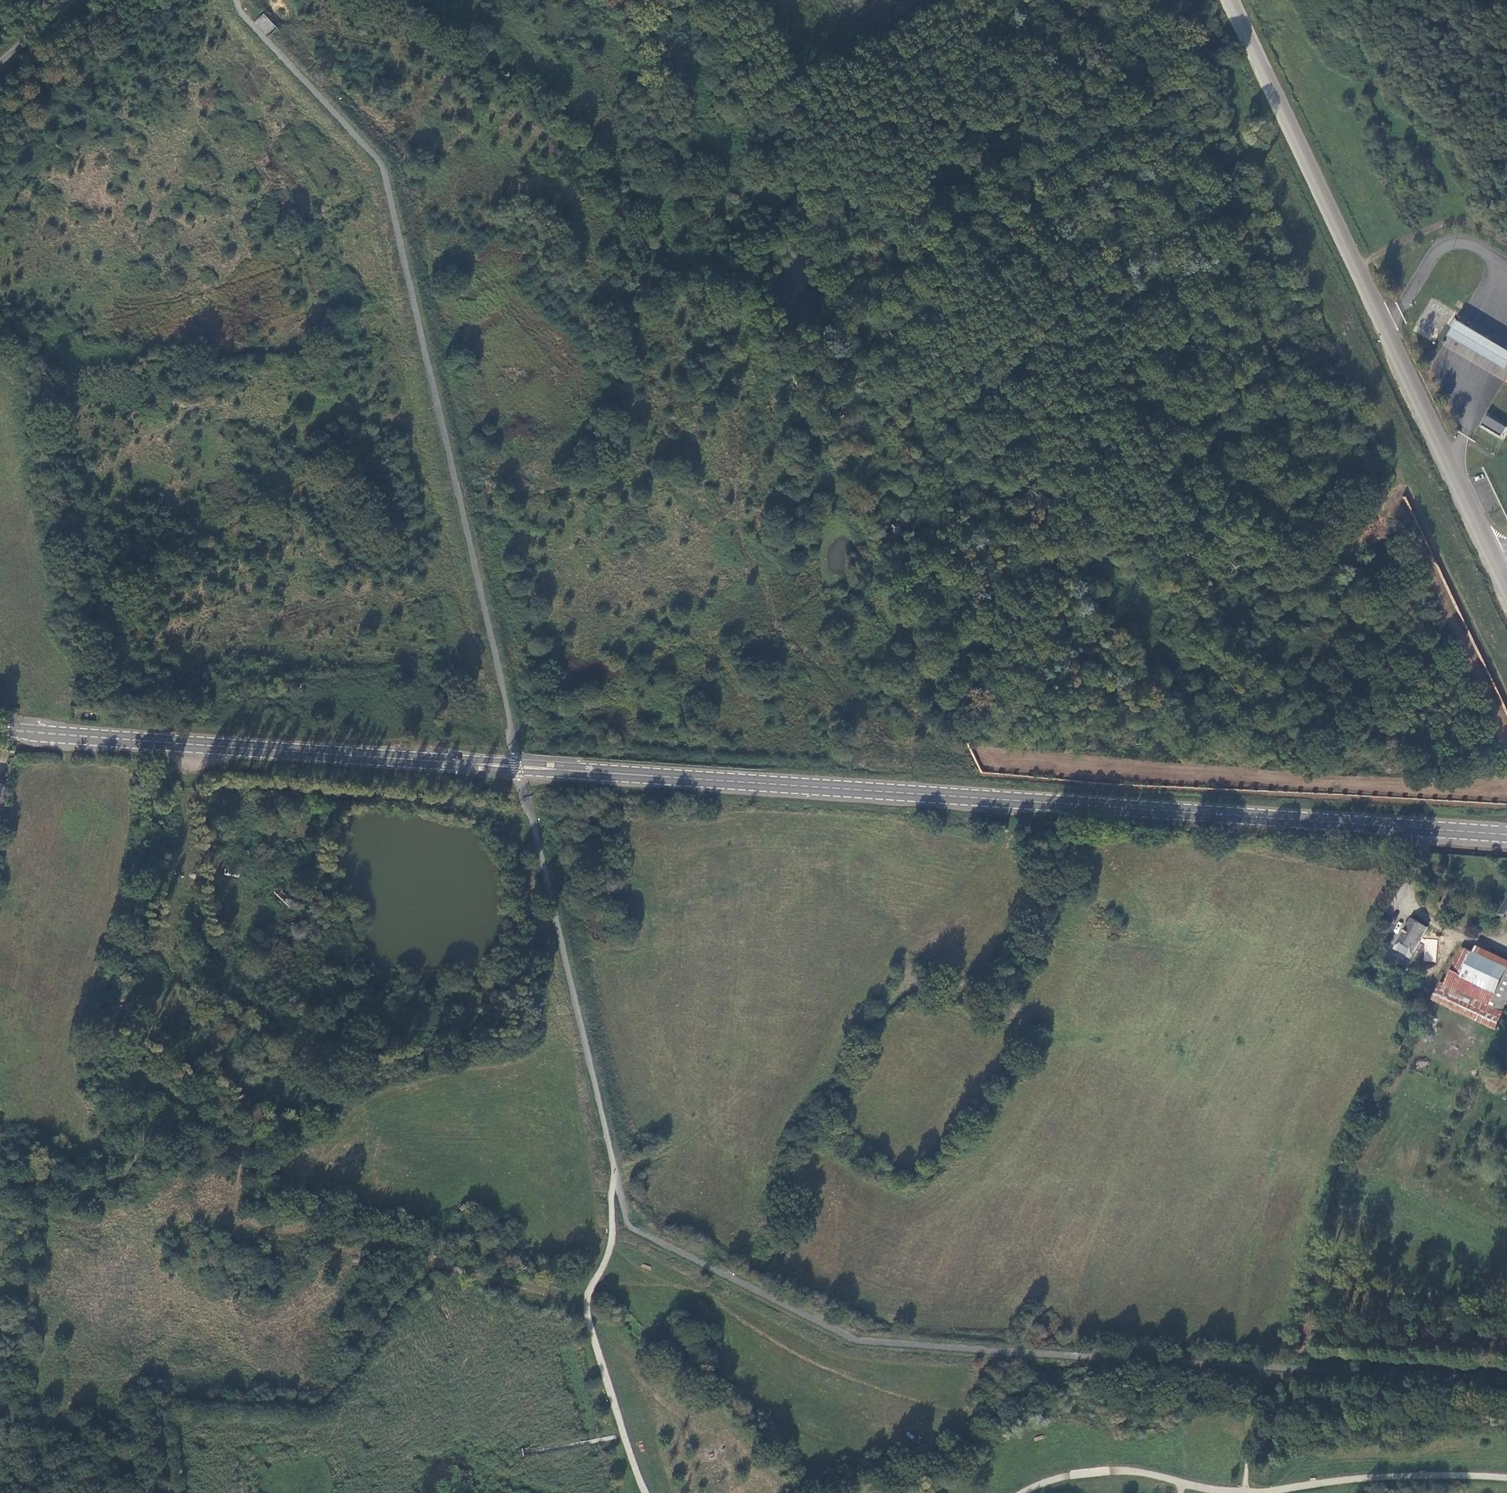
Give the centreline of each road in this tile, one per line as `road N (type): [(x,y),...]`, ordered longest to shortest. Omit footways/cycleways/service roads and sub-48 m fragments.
road 1 (secondary): [(1506,834),(0,729)]
road 2 (track): [(596,1280),(695,1293),(891,1397),(974,1420)]

